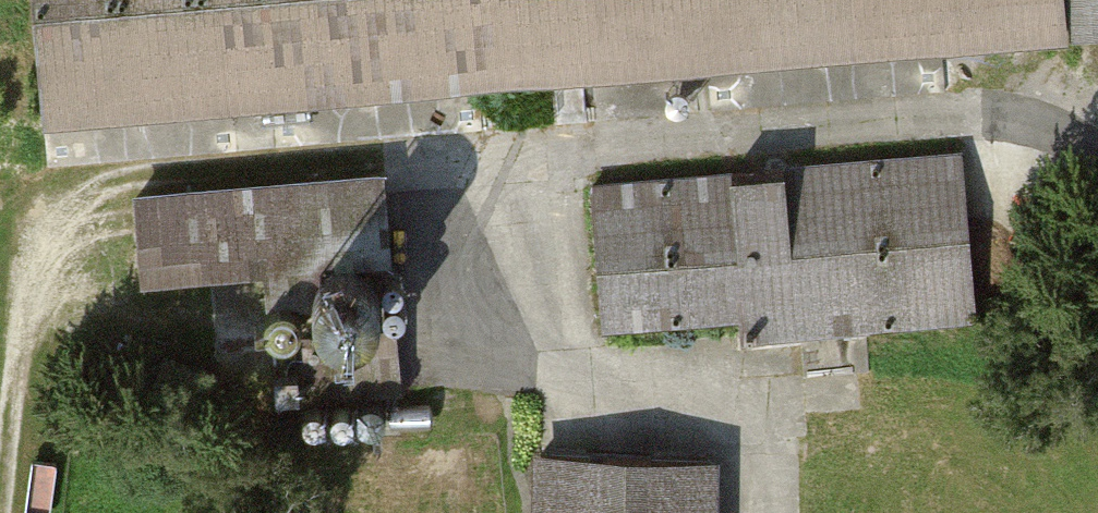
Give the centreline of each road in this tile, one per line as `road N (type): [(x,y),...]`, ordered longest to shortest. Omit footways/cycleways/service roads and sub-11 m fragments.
road 1 (track): [(3,512),(35,269),(82,204),(152,176),(988,108),(1097,172)]
road 2 (track): [(763,512),(784,385),(576,396),(531,144)]

